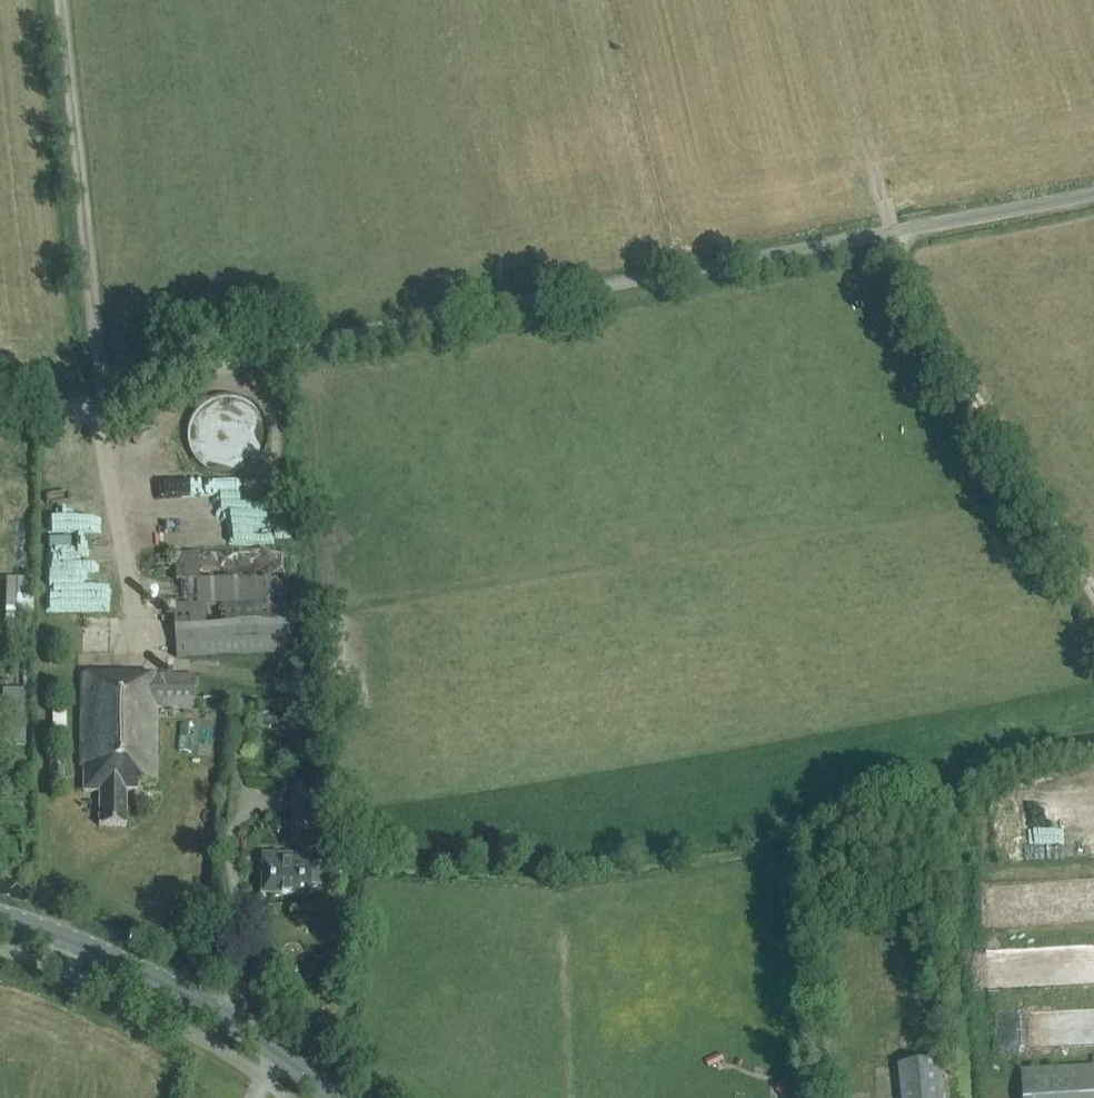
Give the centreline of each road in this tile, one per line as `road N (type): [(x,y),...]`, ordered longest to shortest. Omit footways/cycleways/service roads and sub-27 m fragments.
road 1 (unclassified): [(0,399),(97,404),(456,319),(1093,196)]
road 2 (tertiary): [(338,1097),(175,987),(0,917)]

